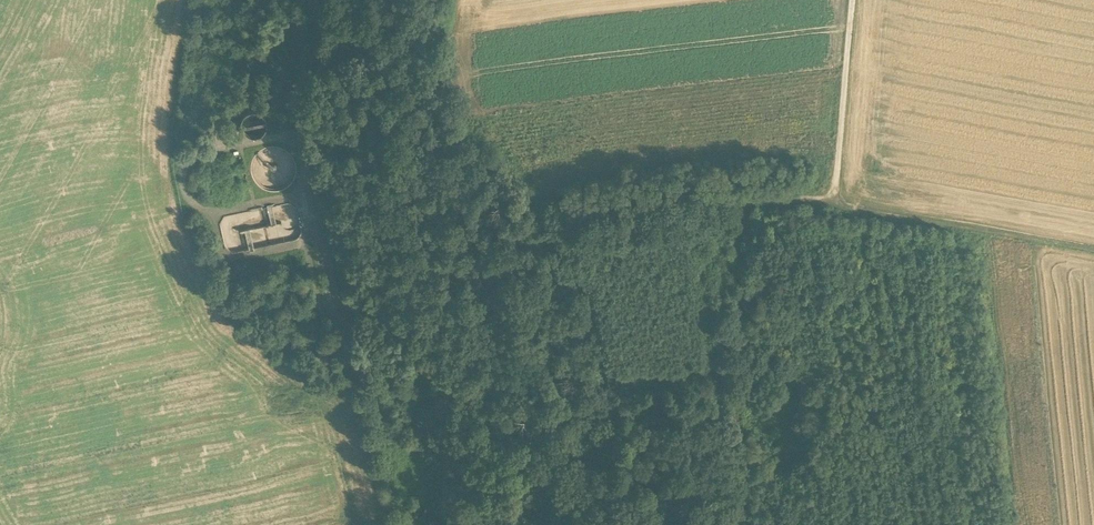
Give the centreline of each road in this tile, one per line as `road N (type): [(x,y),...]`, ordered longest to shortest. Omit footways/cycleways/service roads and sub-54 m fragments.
road 1 (track): [(731,424),(740,210),(754,194),(830,199),(852,0)]
road 2 (track): [(1093,249),(830,199)]
road 3 (track): [(310,123),(310,63),(325,0)]

